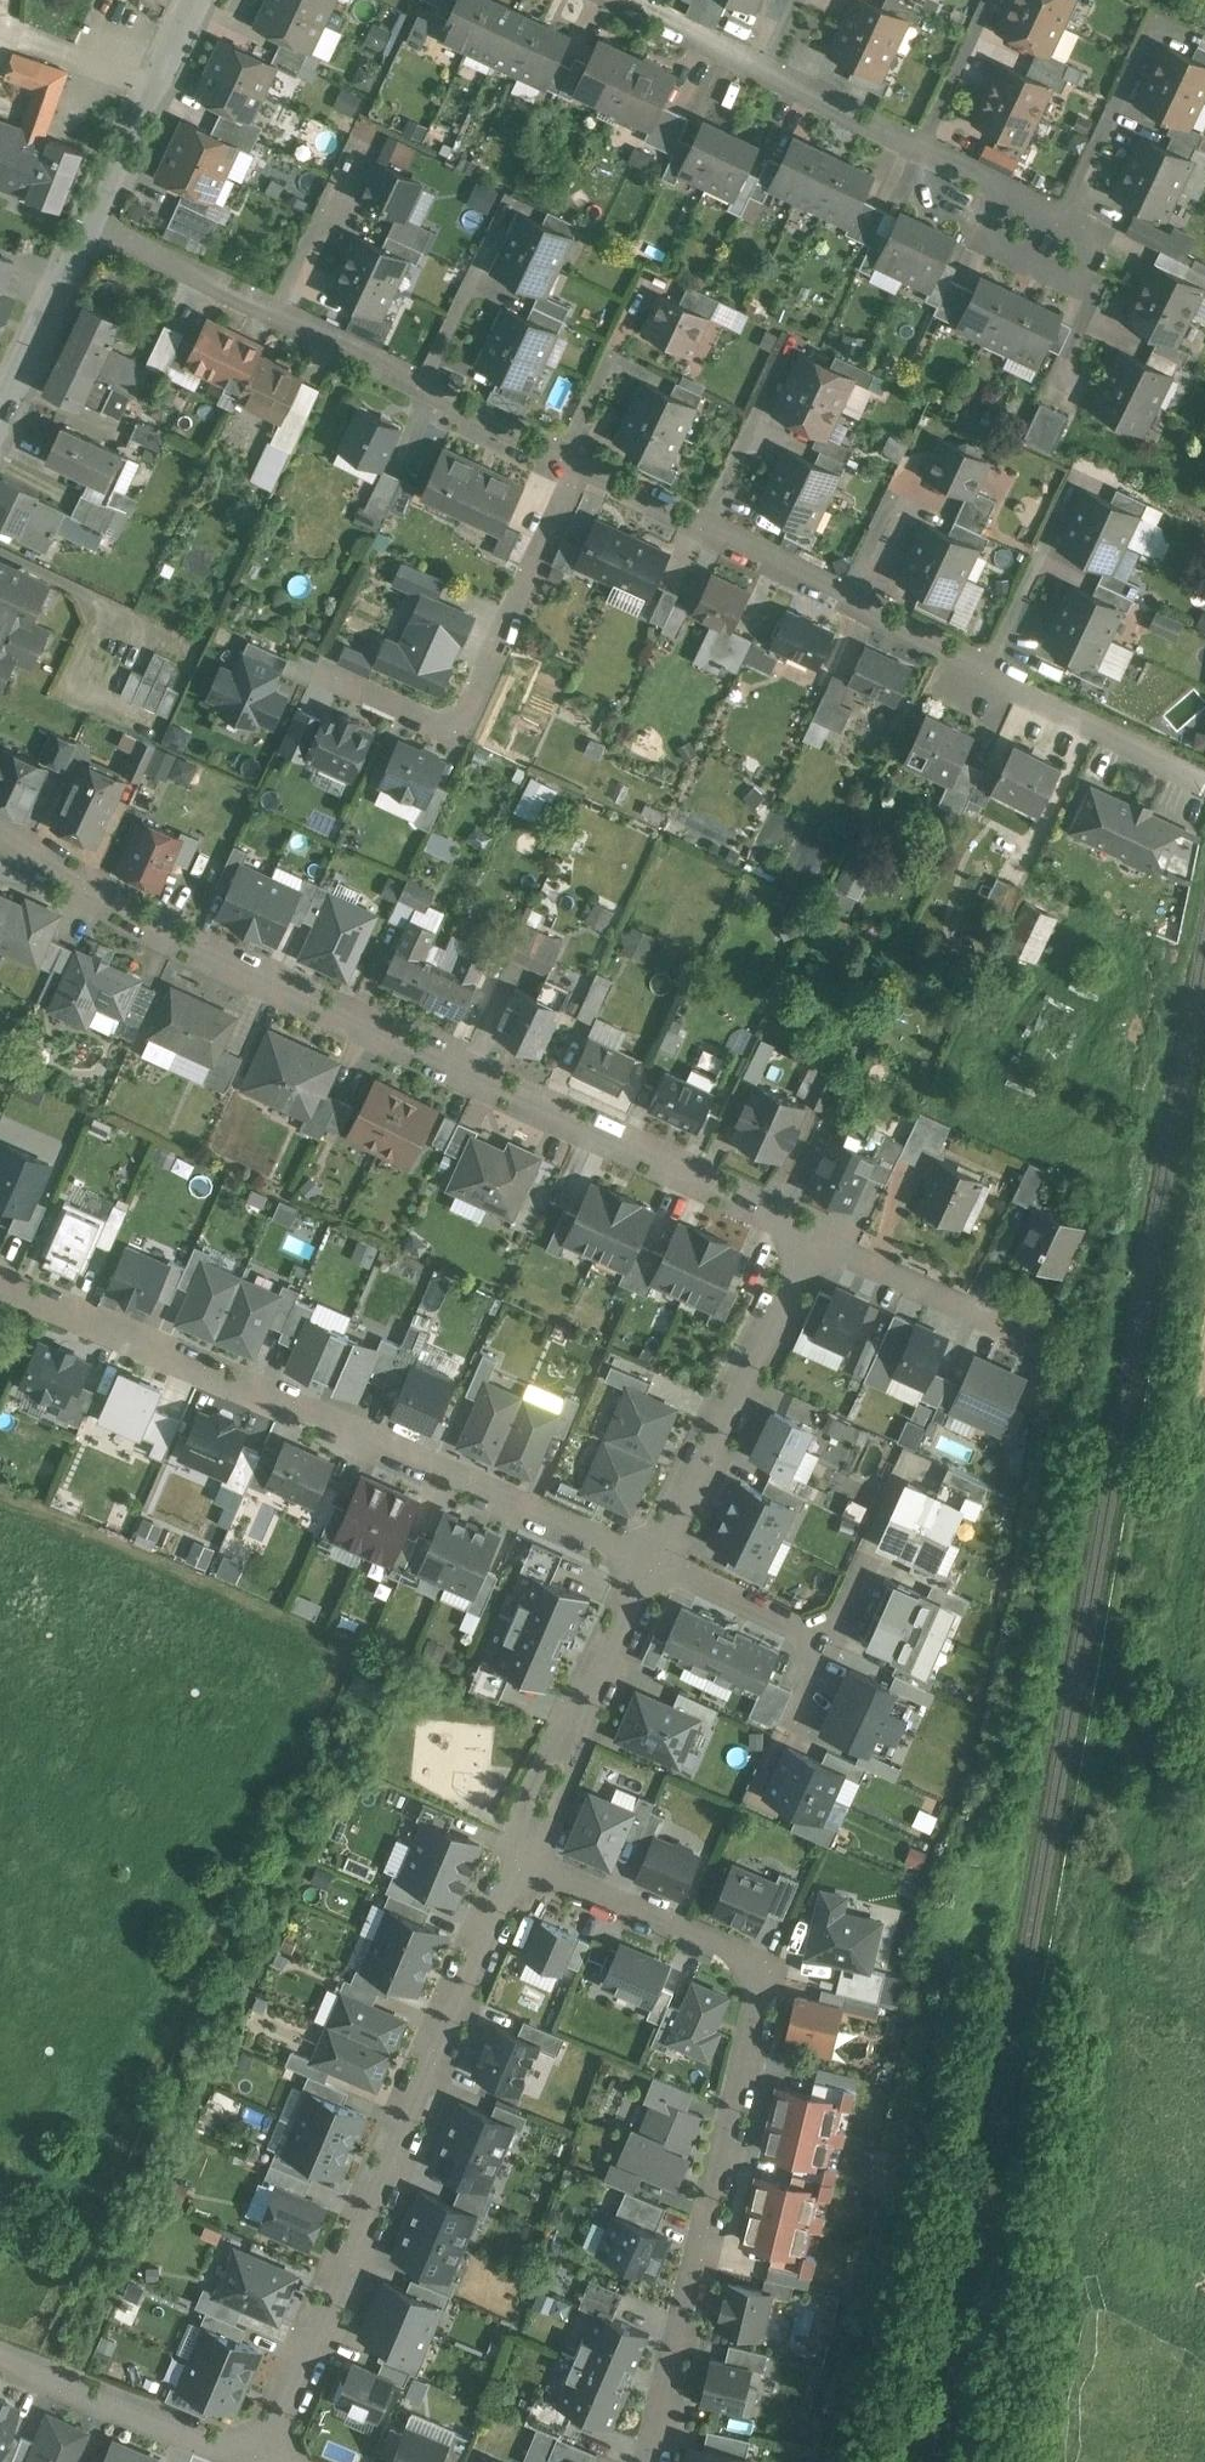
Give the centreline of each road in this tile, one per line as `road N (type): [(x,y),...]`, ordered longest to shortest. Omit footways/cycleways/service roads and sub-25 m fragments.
road 1 (residential): [(0,833),(191,944),(519,1078),(545,1103),(774,1213)]
road 2 (residential): [(515,1862),(765,1969),(650,2461)]
road 3 (residential): [(654,1565),(0,1281)]
road 4 (residential): [(584,458),(1204,776)]
road 5 (residential): [(265,2454),(515,1862)]
road 6 (residential): [(95,217),(584,458)]
road 7 (residential): [(627,0),(995,180),(1049,236)]
road 8 (residential): [(322,674),(436,722),(459,721),(472,706),(584,458)]
road 9 (residential): [(654,1565),(819,1235),(774,1213)]
road 10 (residential): [(515,1862),(654,1565)]
road 11 (residential): [(0,2358),(265,2454)]
road 12 (unclassified): [(199,0),(95,217)]
road 13 (unclassified): [(95,217),(0,423)]
road 14 (residential): [(654,1565),(831,1647)]

